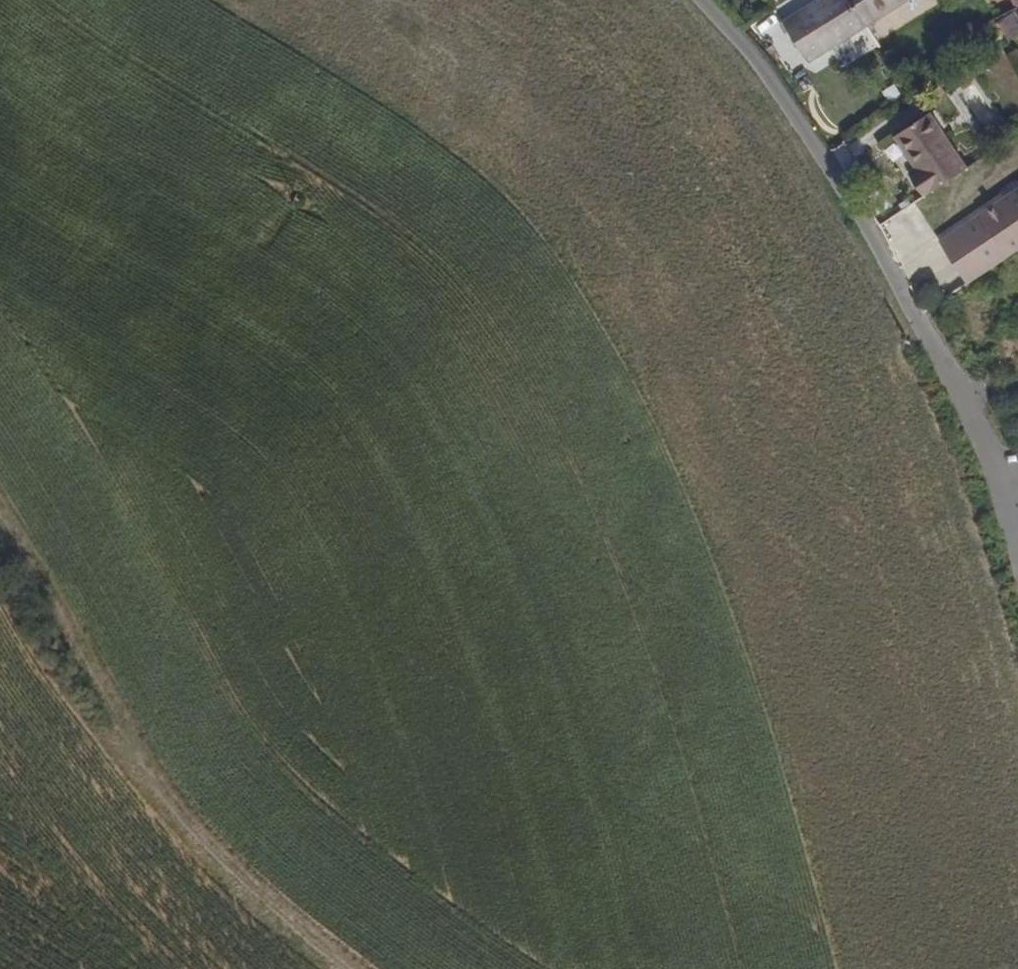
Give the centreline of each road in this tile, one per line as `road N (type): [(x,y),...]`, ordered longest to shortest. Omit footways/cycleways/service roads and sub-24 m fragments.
road 1 (residential): [(705,0),(769,74),(872,230),(982,450),(1017,546)]
road 2 (track): [(0,518),(179,818),(228,869),(359,968)]

